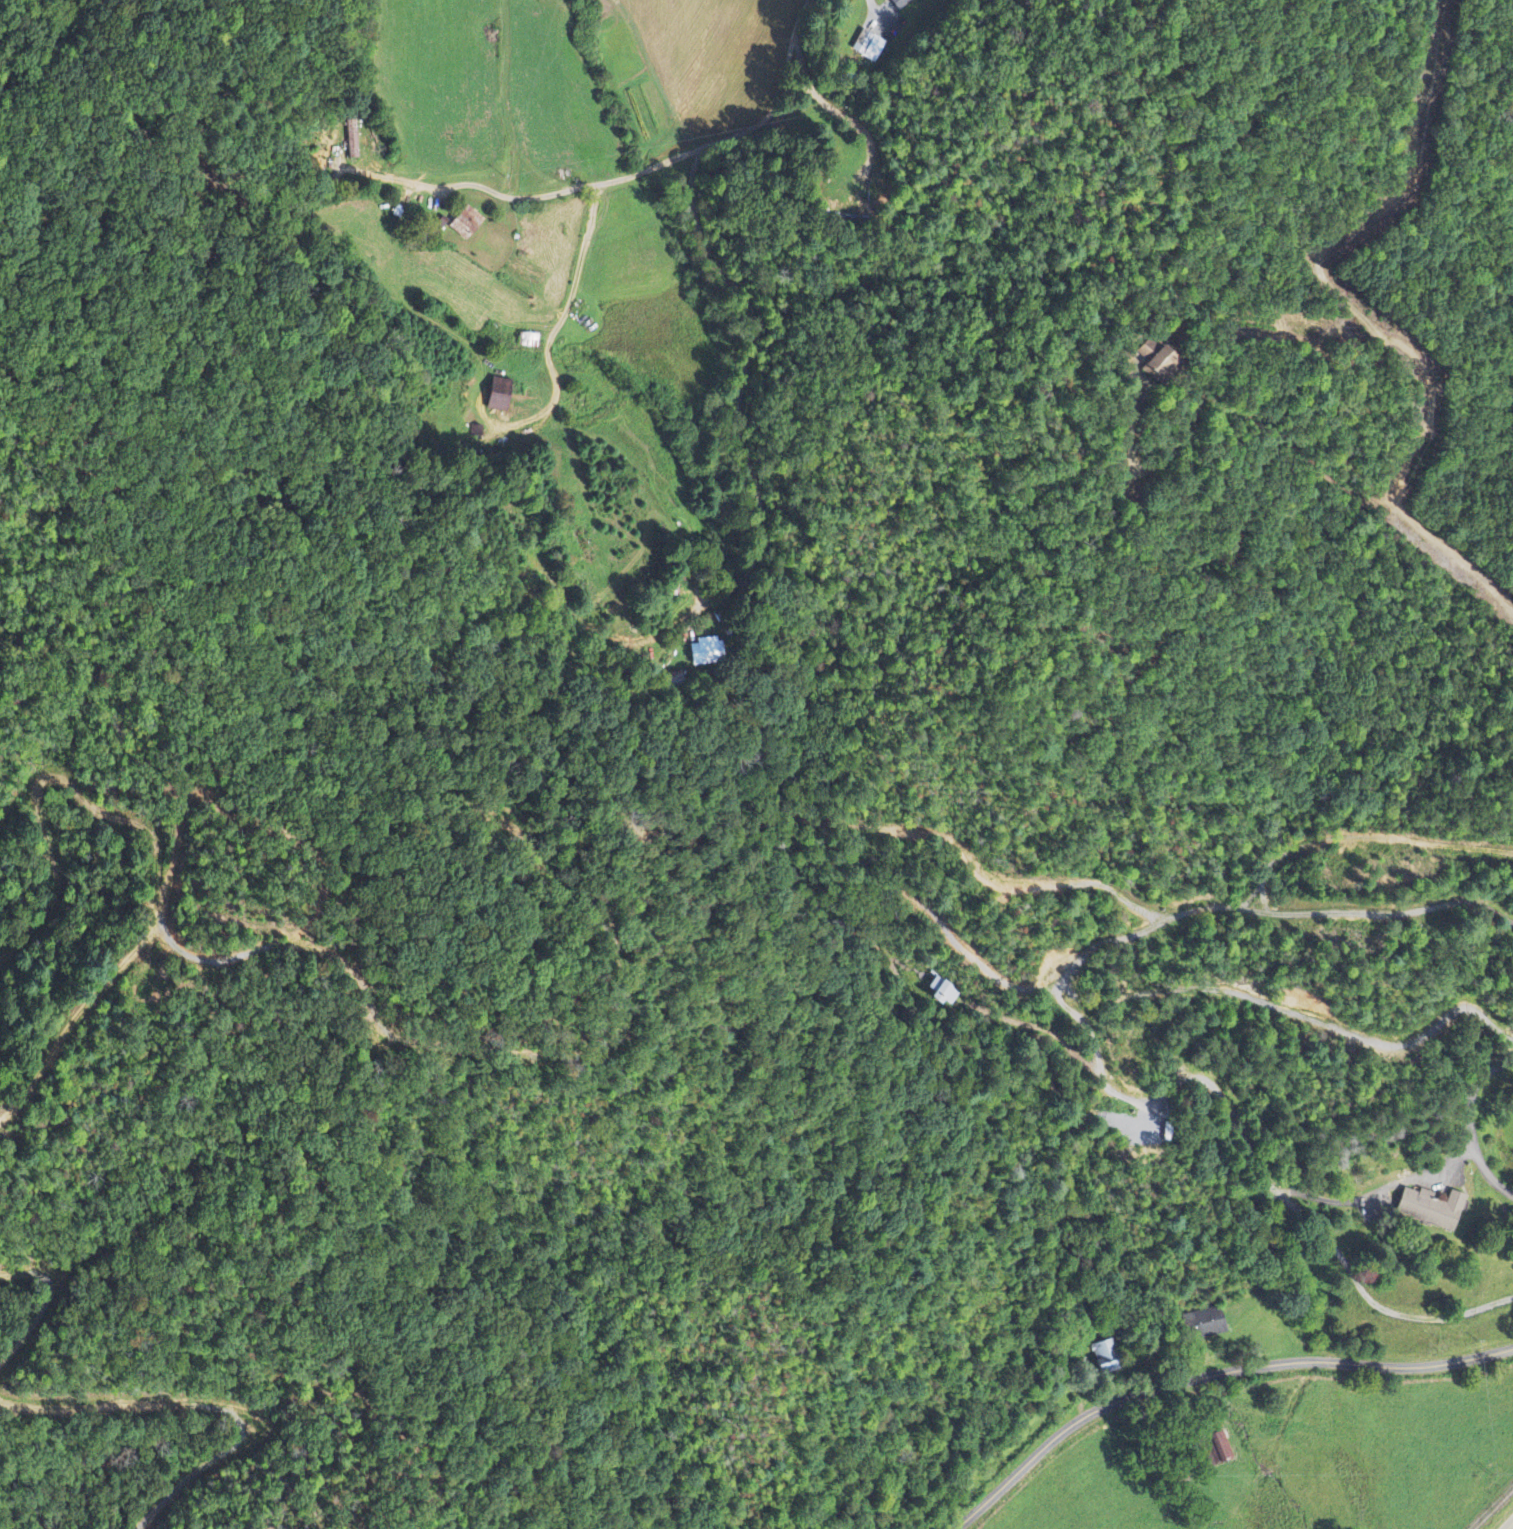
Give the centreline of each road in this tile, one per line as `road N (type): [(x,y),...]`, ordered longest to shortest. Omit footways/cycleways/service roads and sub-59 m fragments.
road 1 (residential): [(1283,599),(1292,529),(1231,472),(1156,362),(1104,217),(789,56)]
road 2 (tertiary): [(955,1528),(1081,1417),(1150,1389),(1291,1361),(1410,1367),(1512,1347)]
road 3 (residential): [(810,0),(773,111),(721,140),(627,174),(517,196)]

